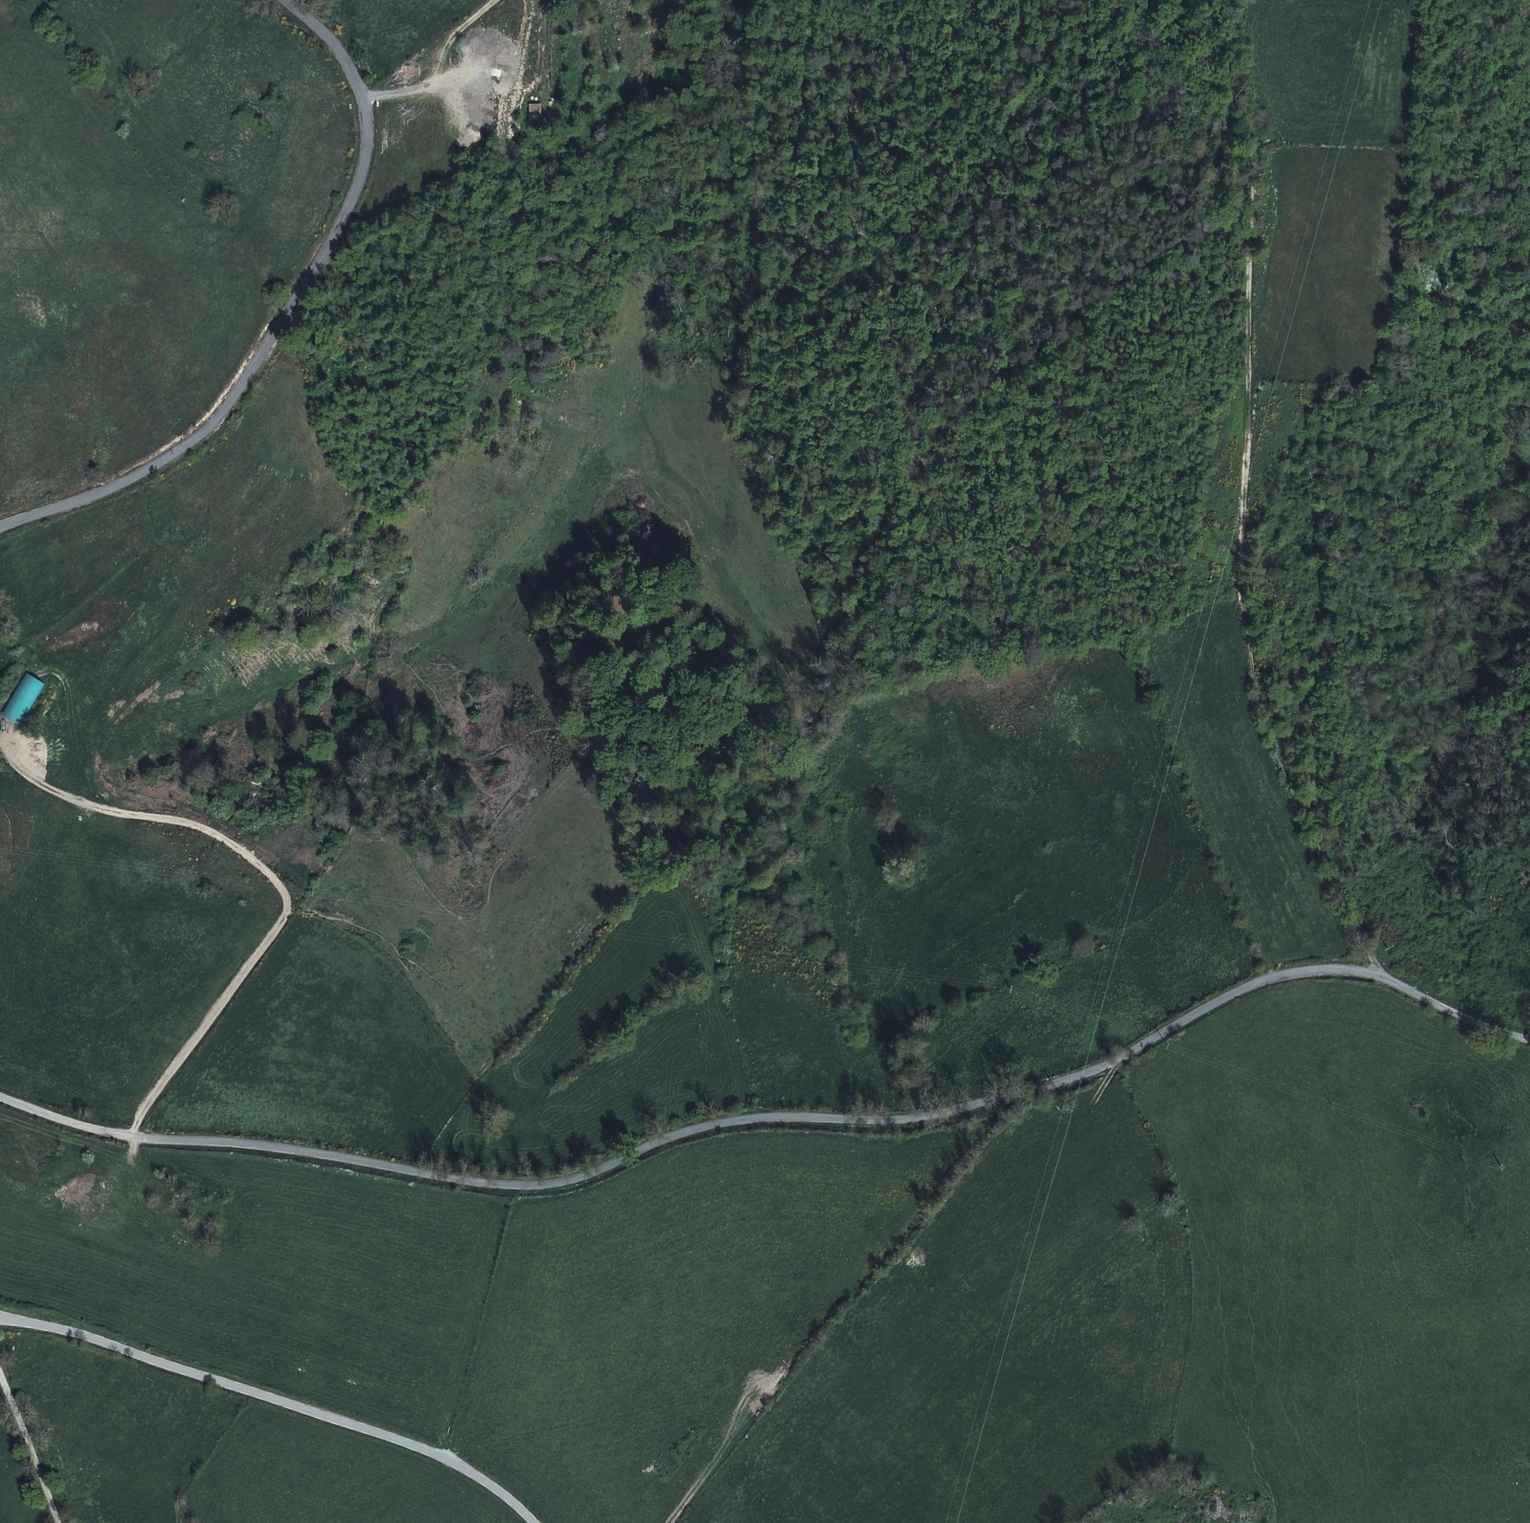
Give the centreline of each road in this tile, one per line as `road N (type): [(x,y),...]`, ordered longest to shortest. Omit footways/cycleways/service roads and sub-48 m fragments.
road 1 (unclassified): [(0,1091),(83,1124),(319,1144),(472,1181),(521,1182),(572,1177),(654,1141),(751,1117),(927,1115),(1128,1064),(1241,993),(1372,960)]
road 2 (track): [(1372,960),(1255,711),(1248,338),(1256,206),(1225,0)]
road 3 (unclassified): [(0,527),(139,474),(208,431),(297,303),(355,193),(363,105),(323,25),(287,0)]
road 4 (unclassified): [(534,1522),(488,1474),(65,1323),(0,1317)]
road 5 (unclassified): [(1529,1048),(1382,973),(1372,960)]

